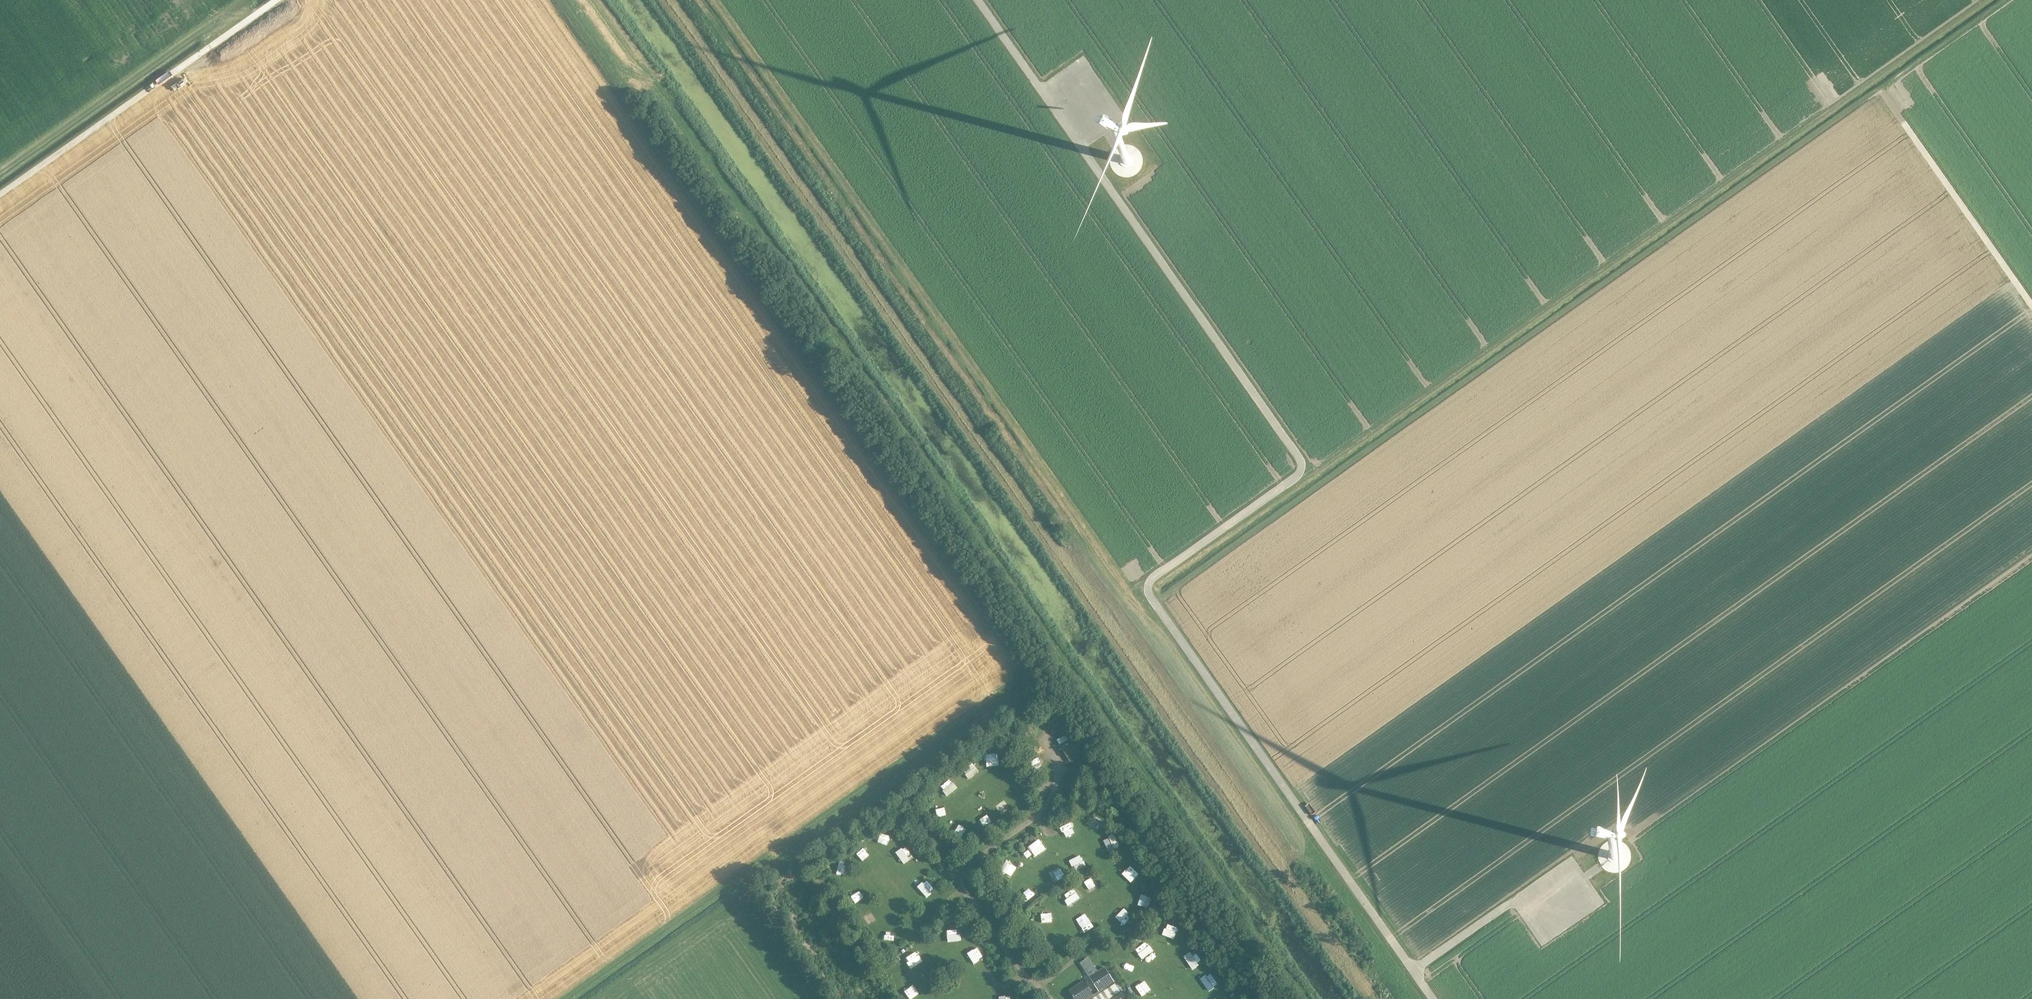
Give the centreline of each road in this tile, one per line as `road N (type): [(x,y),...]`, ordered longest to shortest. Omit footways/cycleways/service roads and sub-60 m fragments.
road 1 (track): [(596,0),(1305,998)]

